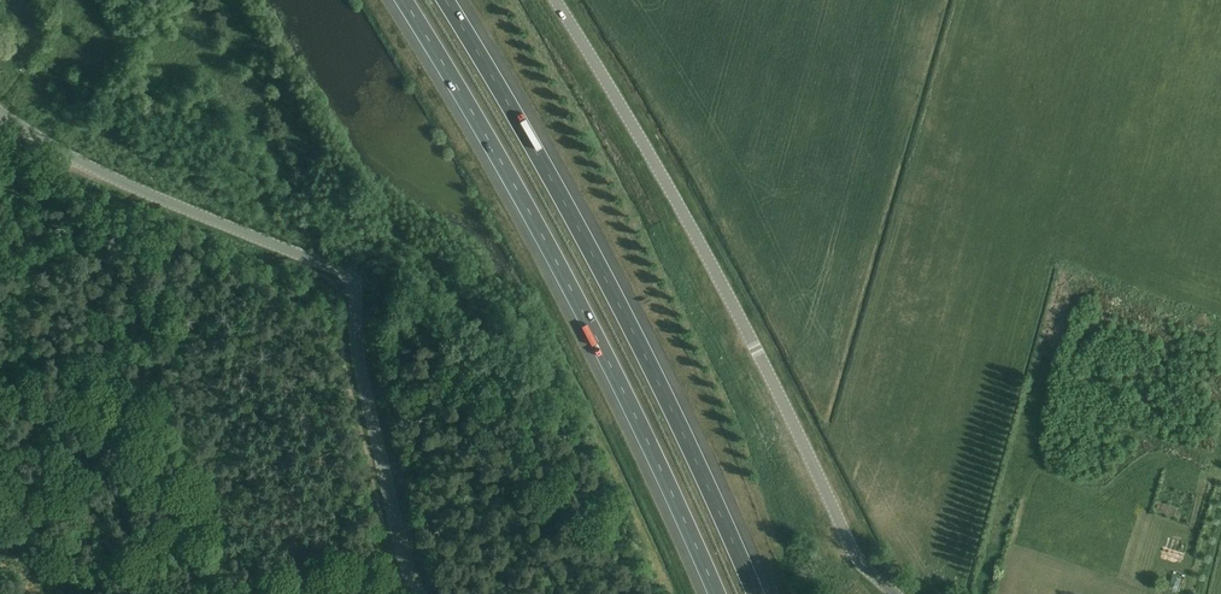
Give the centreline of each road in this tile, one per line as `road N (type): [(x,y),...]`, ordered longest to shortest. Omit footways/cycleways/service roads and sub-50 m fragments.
road 1 (tertiary): [(413,593),(356,352),(354,283),(103,173),(0,114)]
road 2 (unclassified): [(557,0),(809,456),(861,572),(885,593)]
road 3 (motorway): [(402,0),(524,204),(716,593)]
road 4 (motorway): [(756,593),(644,352),(445,0)]

